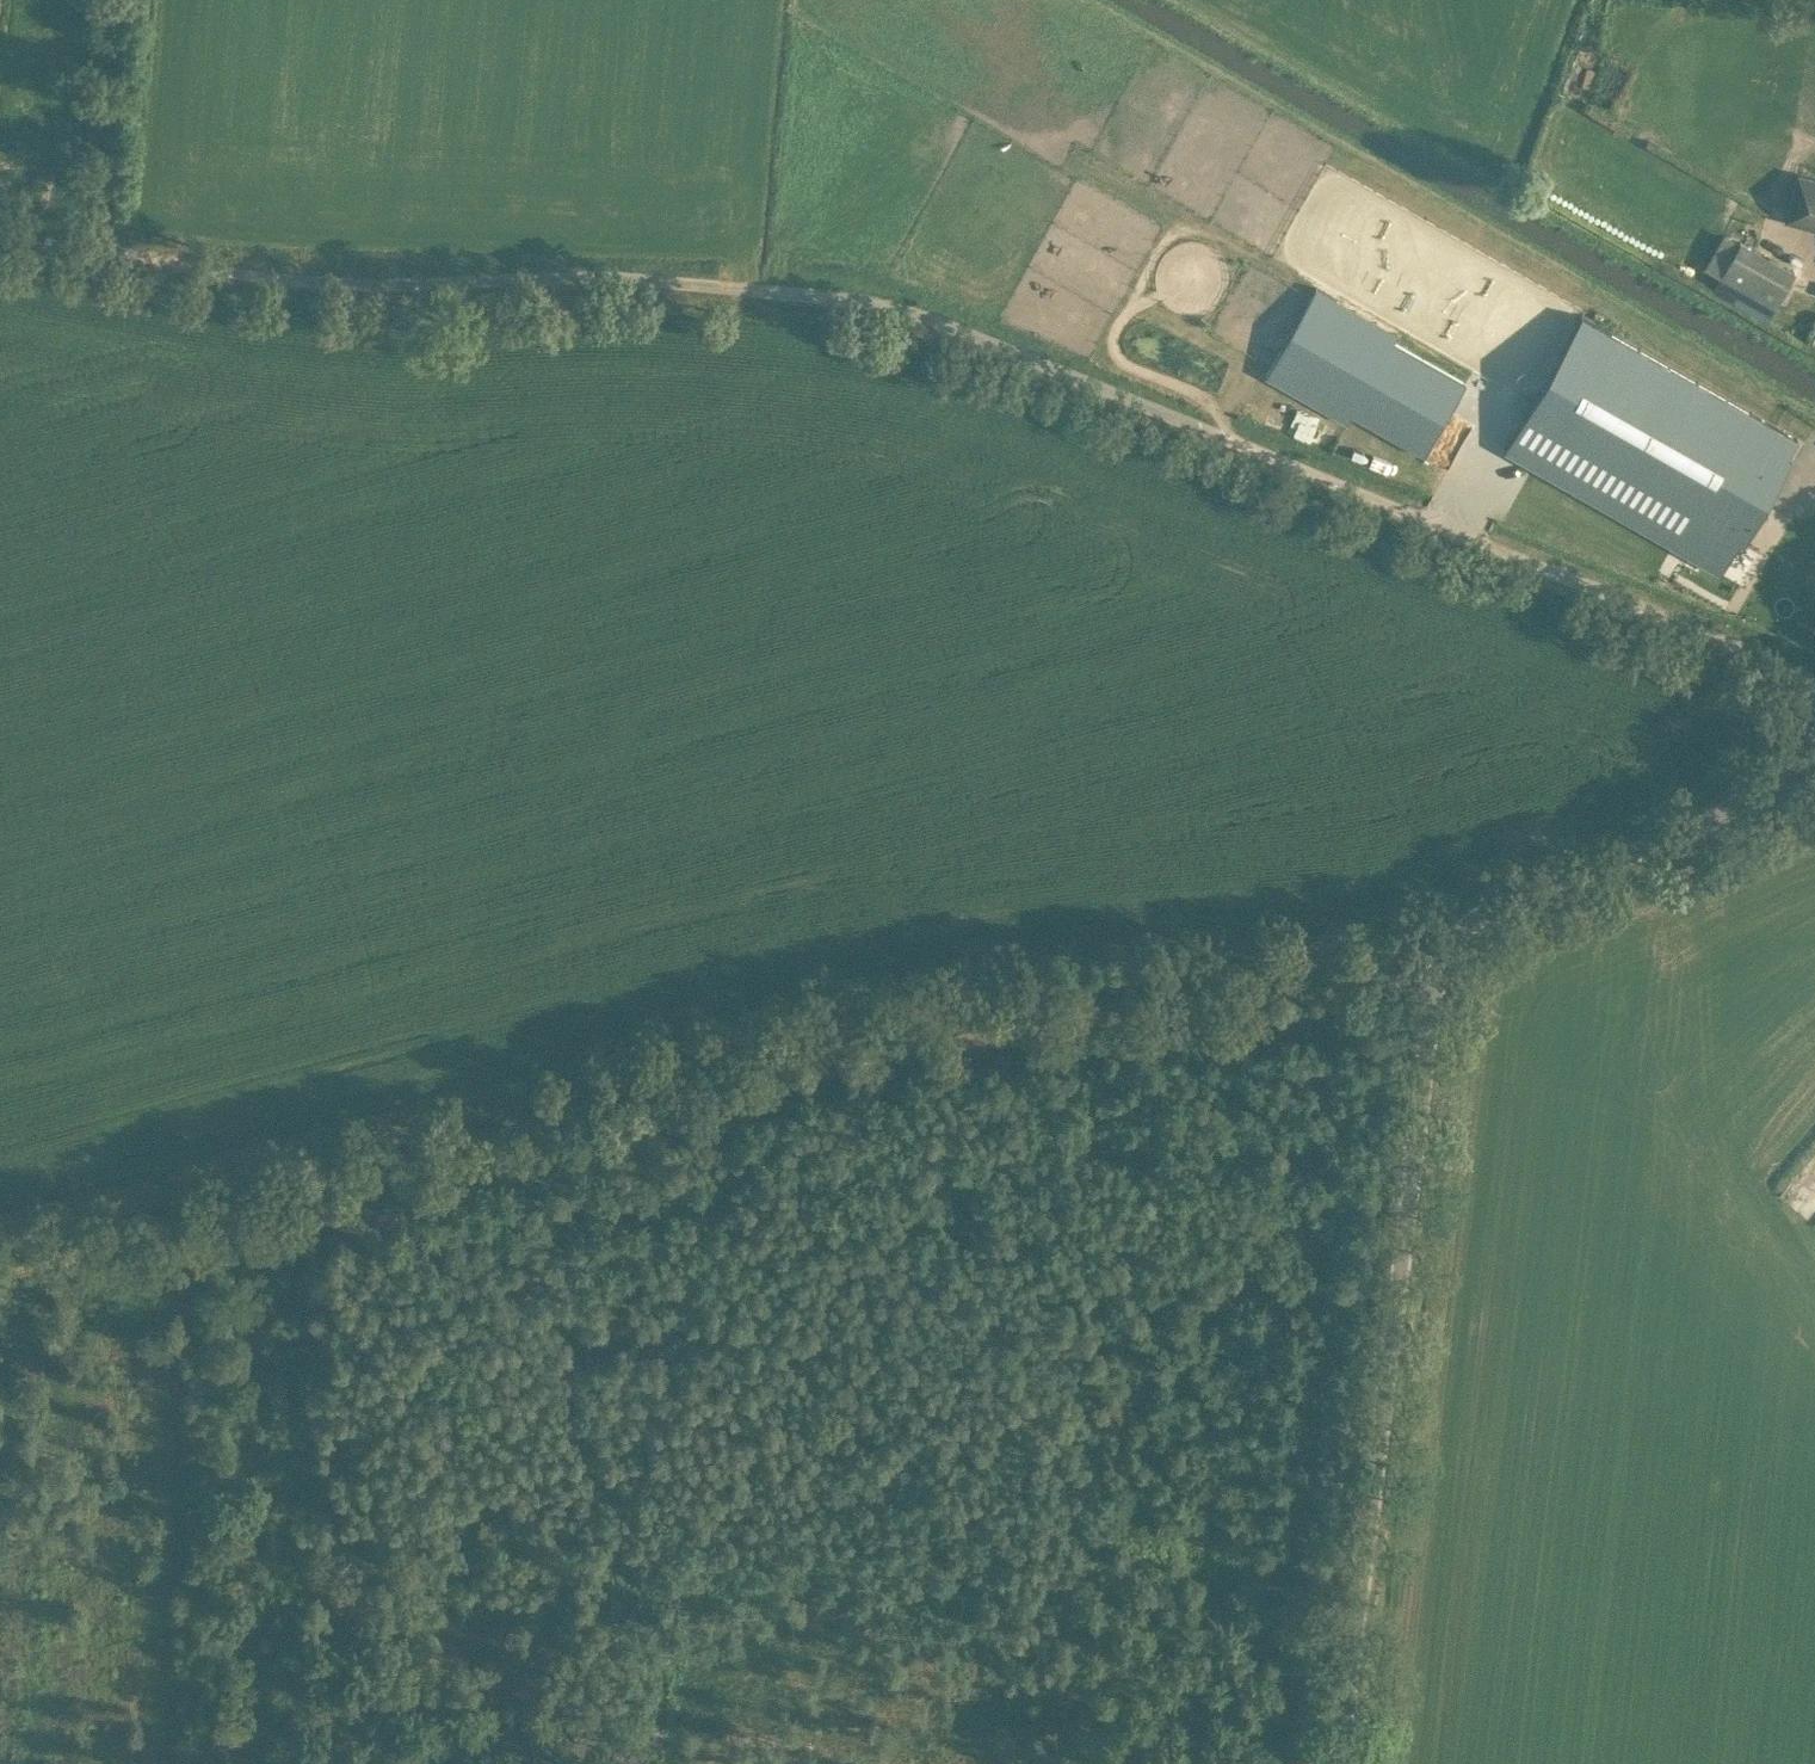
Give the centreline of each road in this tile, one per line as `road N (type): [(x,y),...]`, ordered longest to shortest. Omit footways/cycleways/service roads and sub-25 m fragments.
road 1 (unclassified): [(1814,678),(960,331),(788,281),(240,270),(55,230)]
road 2 (unclassified): [(1345,1763),(1443,1053),(1462,968),(1505,915),(1664,866),(1740,829),(1786,796),(1814,763)]
road 3 (track): [(90,238),(113,0)]

